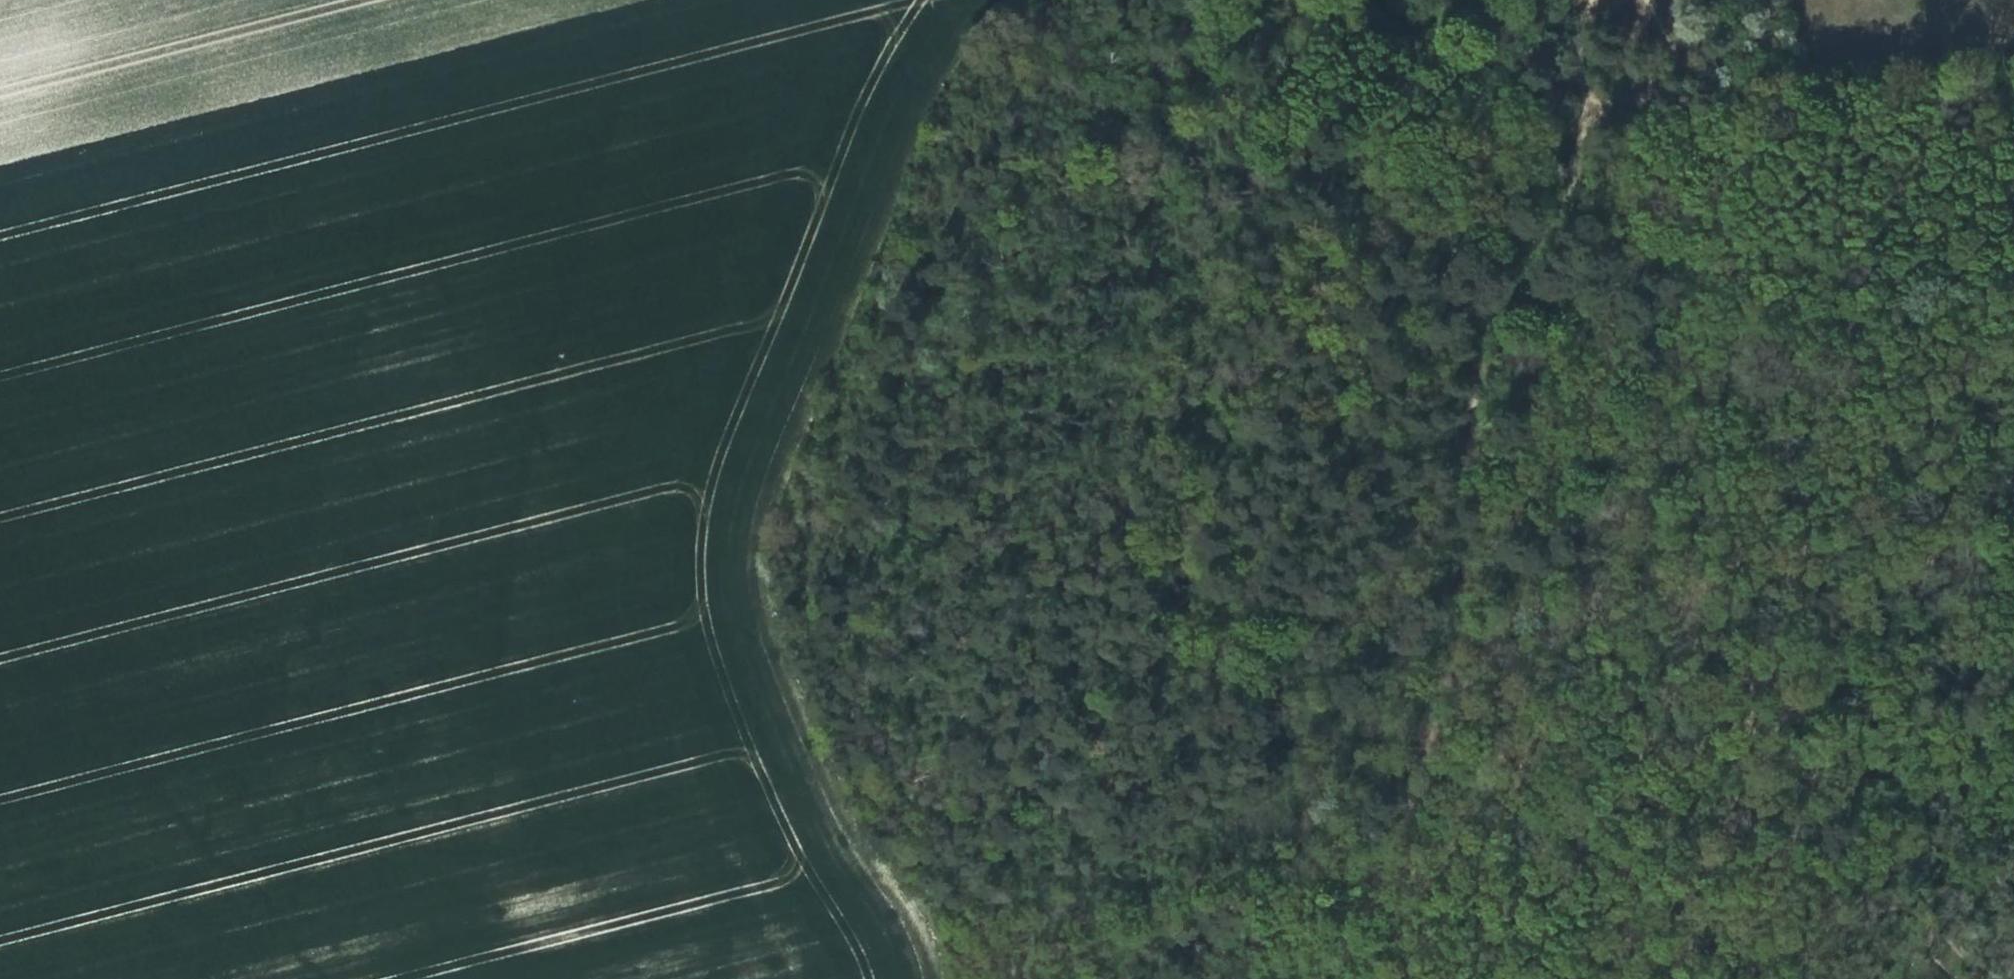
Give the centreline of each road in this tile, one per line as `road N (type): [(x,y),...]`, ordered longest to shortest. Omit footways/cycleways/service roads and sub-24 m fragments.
road 1 (track): [(1613,121),(1532,275),(1374,978)]
road 2 (track): [(2013,53),(1774,48),(1613,121)]
road 3 (track): [(1566,0),(1613,121)]

